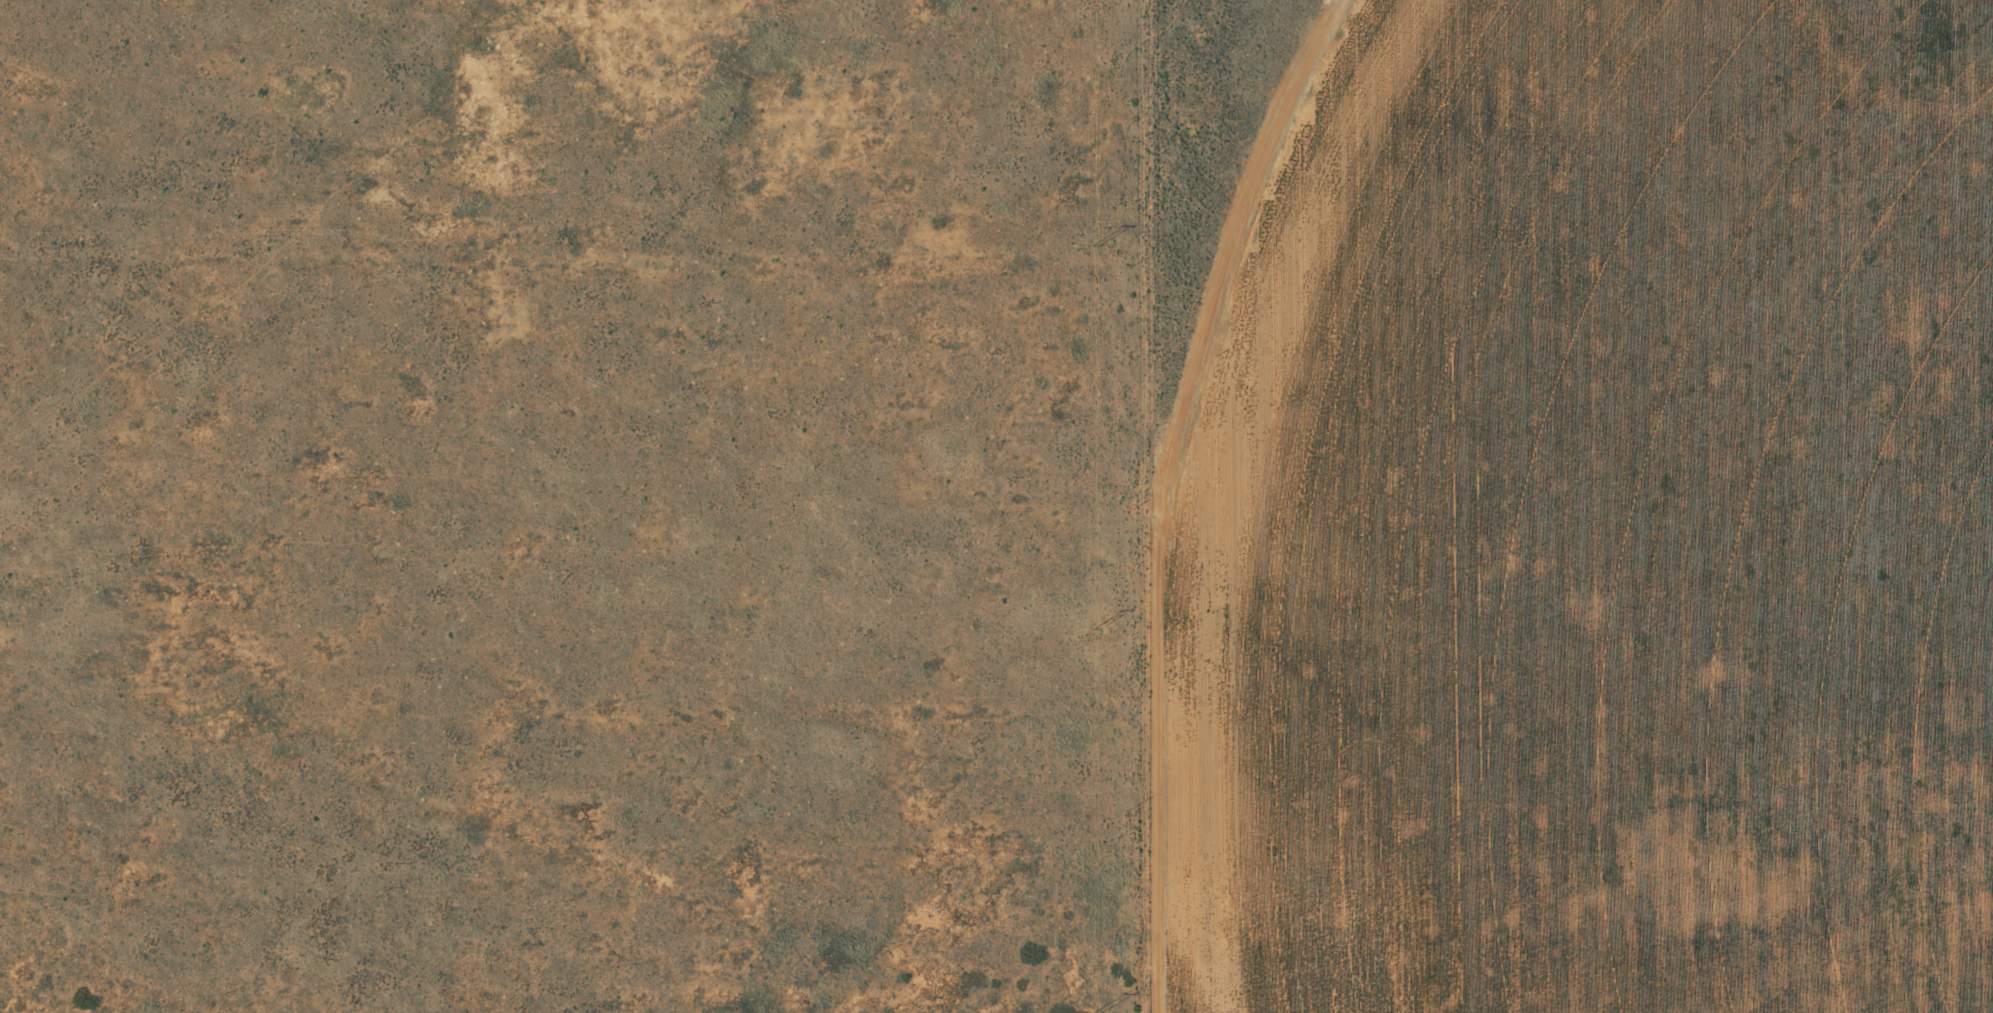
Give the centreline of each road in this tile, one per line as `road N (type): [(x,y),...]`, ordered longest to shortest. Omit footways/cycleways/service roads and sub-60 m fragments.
road 1 (track): [(1139,0),(1139,1012)]

